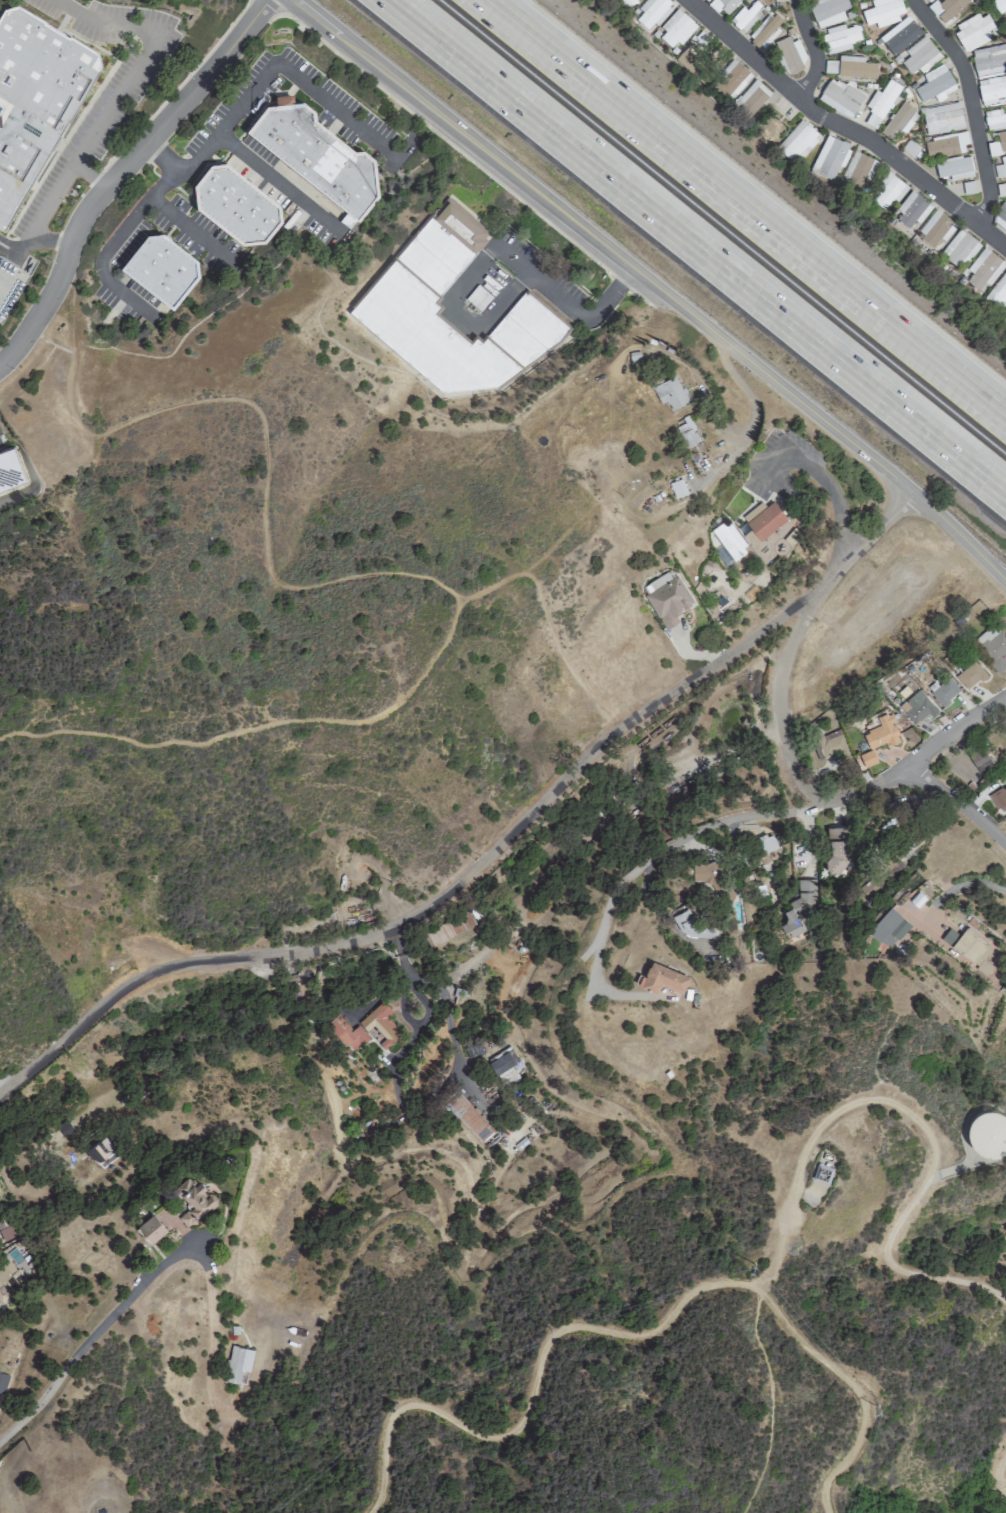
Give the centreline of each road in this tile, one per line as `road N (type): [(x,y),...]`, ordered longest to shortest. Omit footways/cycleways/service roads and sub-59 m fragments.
road 1 (track): [(0,739),(83,734),(143,748),(201,746),(278,725),(378,720),(424,673),(456,607),(428,580),(396,575),(280,589),(267,570),(264,446),(250,407),(165,410),(83,437),(65,400),(69,354),(51,298)]
road 2 (tertiary): [(294,0),(845,437),(1005,582)]
road 3 (track): [(372,1512),(382,1492),(384,1437),(399,1409),(426,1407),(476,1438),(504,1443),(517,1434),(543,1349),(559,1330),(645,1336),(692,1291),(735,1283),(761,1291),(864,1404),(861,1442),(827,1482),(828,1512)]
road 4 (motorway): [(388,0),(1005,501)]
road 5 (motorway): [(1005,422),(482,0)]
road 6 (residential): [(561,784),(466,878),(403,926),(345,946),(138,980),(0,1099)]
road 7 (track): [(761,1291),(816,1129),(838,1110),(873,1100),(907,1112),(933,1147),(926,1185),(890,1237),(890,1265),(985,1288),(1005,1302)]
road 8 (residential): [(590,993),(610,899),(651,855),(728,821),(871,789),(1005,696)]
road 9 (residential): [(912,492),(821,584),(644,708),(561,784)]
road 10 (residential): [(264,0),(82,215),(51,298),(0,365)]
road 11 (residential): [(687,0),(795,97),(877,145),(1005,247)]
road 12 (residential): [(0,1442),(127,1300),(189,1248)]
road 13 (track): [(621,726),(577,683),(526,579),(456,607)]
road 14 (residential): [(913,0),(964,75),(988,191),(974,223)]
road 15 (residential): [(821,584),(785,652),(777,690),(786,753),(822,805)]
road 16 (residential): [(908,764),(1005,846)]

